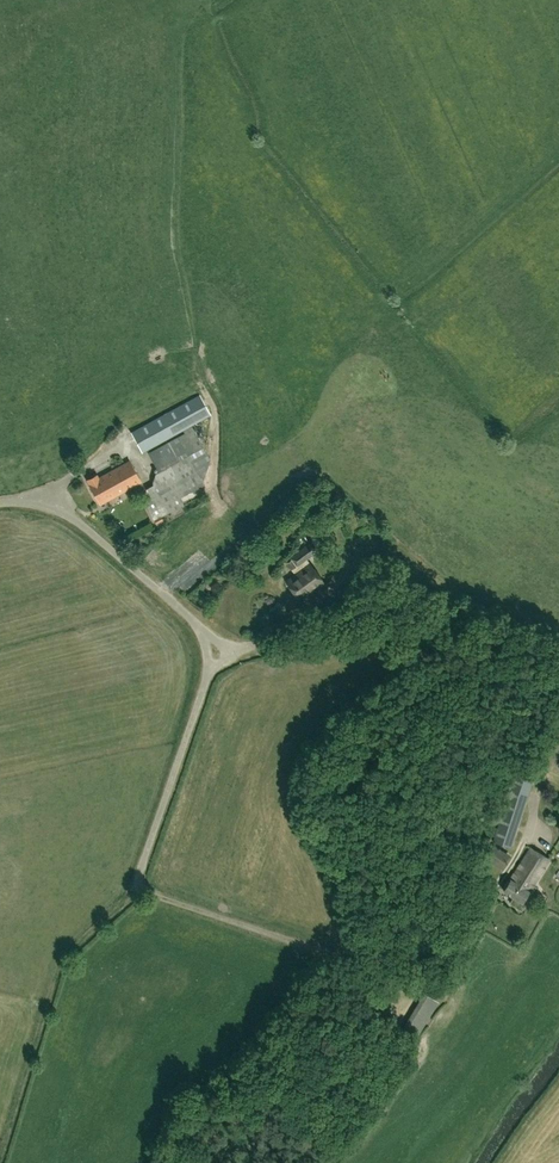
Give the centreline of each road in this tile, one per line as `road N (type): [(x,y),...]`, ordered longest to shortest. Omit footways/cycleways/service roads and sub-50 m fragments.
road 1 (unclassified): [(0,504),(59,509),(85,525),(185,612),(205,643),(206,676),(141,886)]

